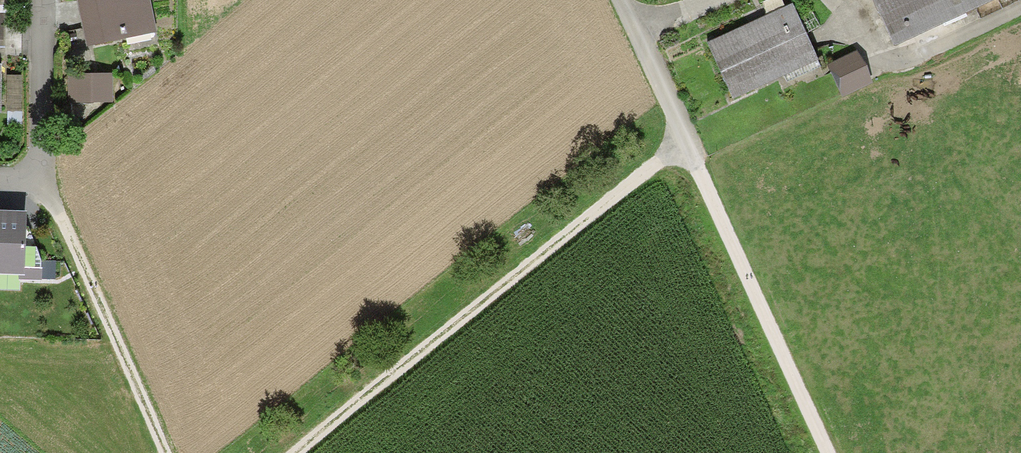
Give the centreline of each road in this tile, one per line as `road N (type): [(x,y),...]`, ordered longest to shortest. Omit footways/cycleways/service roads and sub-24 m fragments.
road 1 (track): [(825,452),(619,0)]
road 2 (track): [(682,145),(293,452)]
road 3 (track): [(158,452),(41,170)]
road 4 (track): [(824,0),(871,52),(896,60),(1020,2)]
road 5 (residential): [(41,170),(40,0)]

